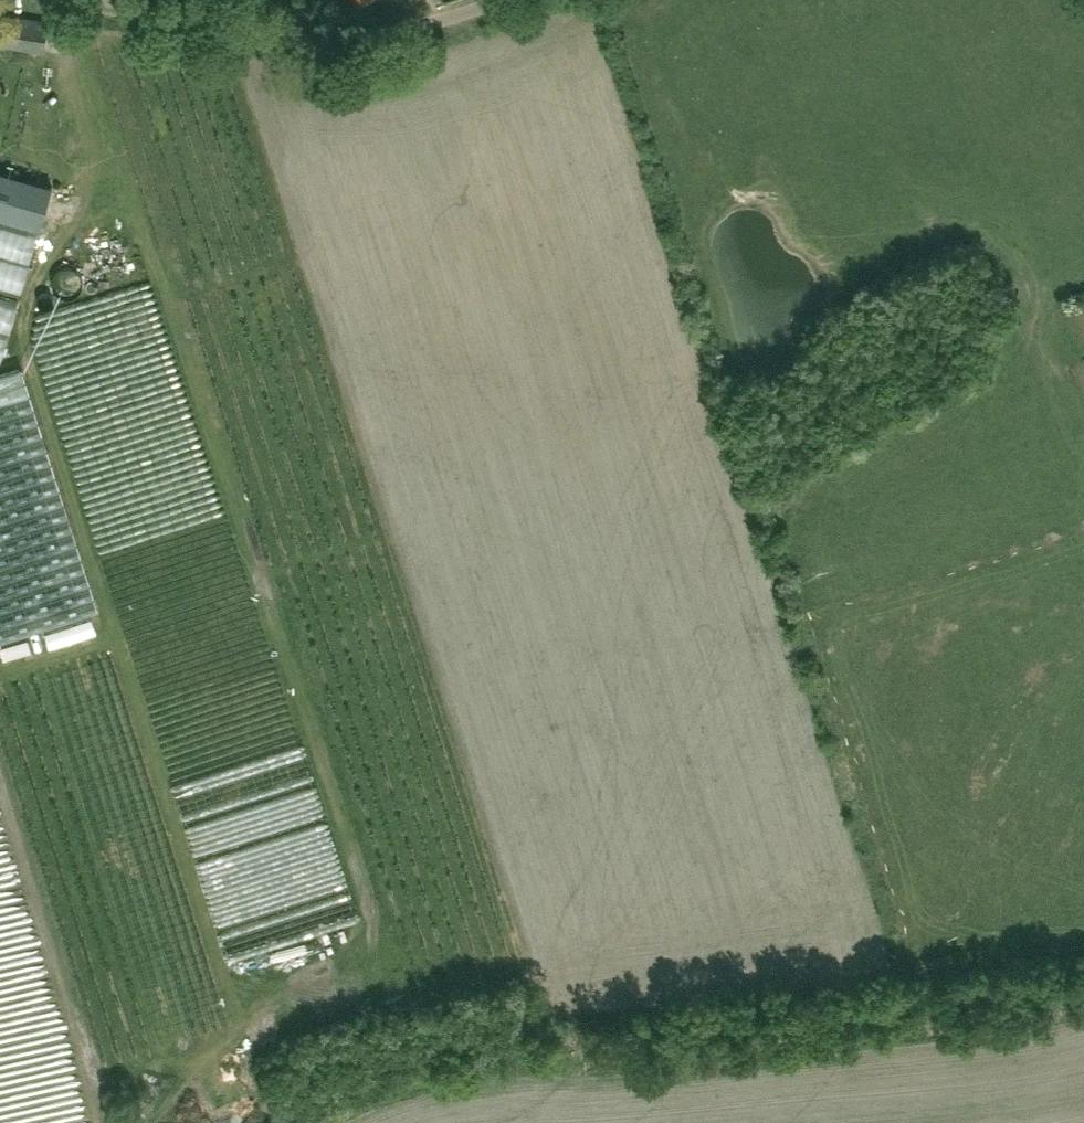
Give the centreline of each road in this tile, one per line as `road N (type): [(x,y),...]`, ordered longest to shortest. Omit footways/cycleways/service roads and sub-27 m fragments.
road 1 (unclassified): [(501,0),(378,40),(286,39),(104,0)]

